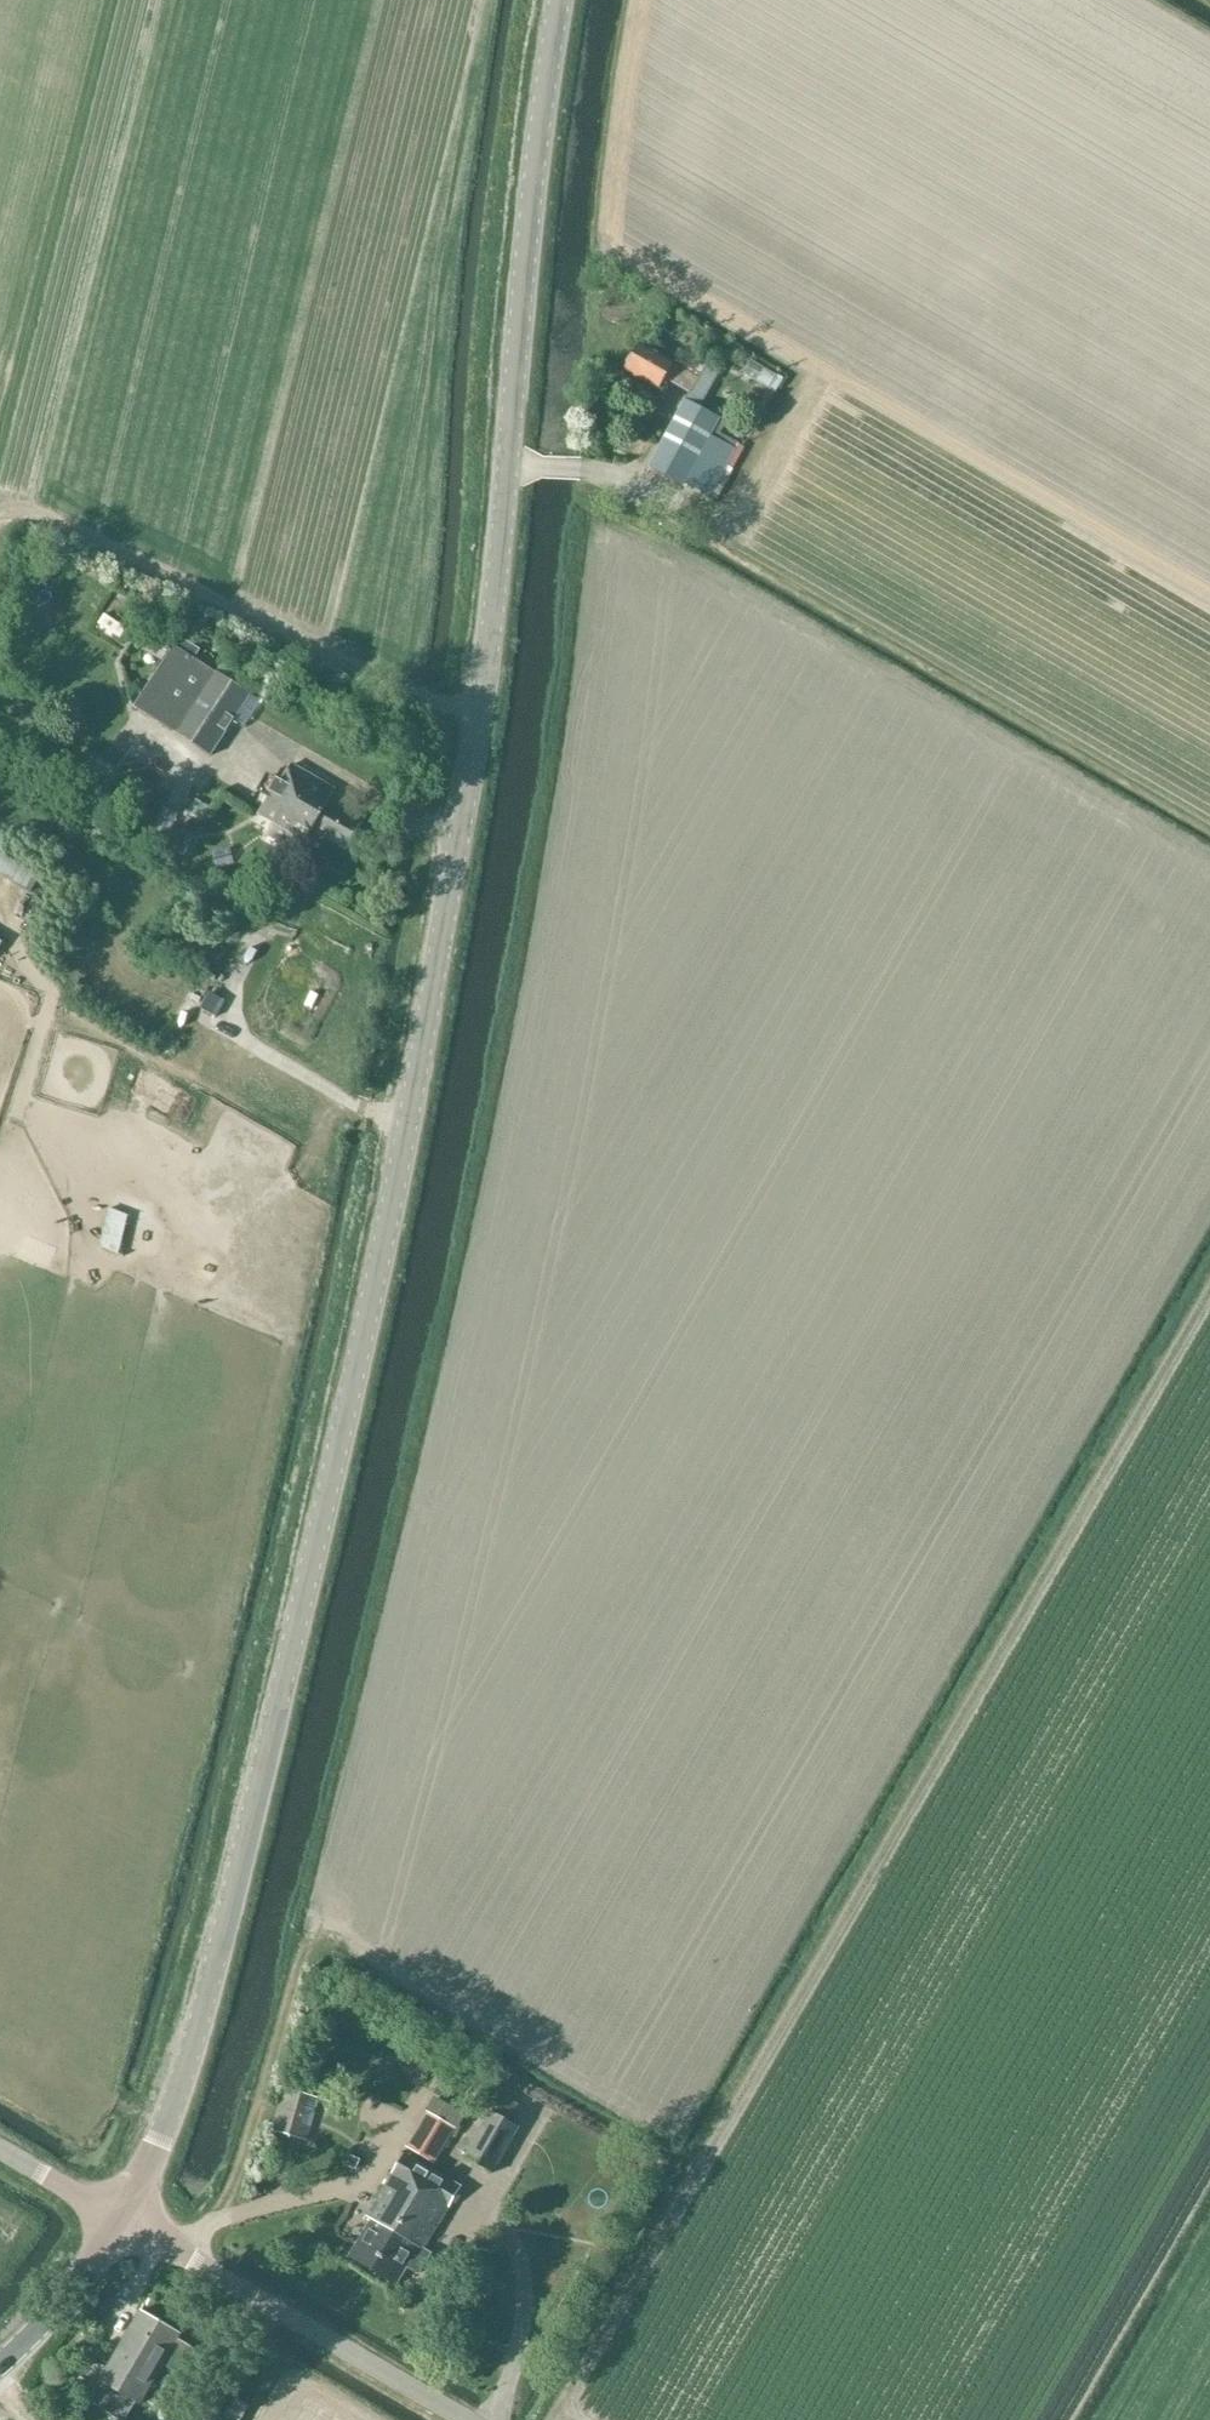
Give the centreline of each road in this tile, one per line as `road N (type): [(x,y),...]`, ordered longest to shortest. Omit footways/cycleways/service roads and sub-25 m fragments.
road 1 (unclassified): [(119,2217),(161,2134),(213,1969),(408,1116),(492,630),(560,0)]
road 2 (unclassified): [(466,2419),(119,2217)]
road 3 (unclassified): [(0,2365),(68,2296),(119,2217)]
road 4 (unclassified): [(0,2149),(119,2217)]

